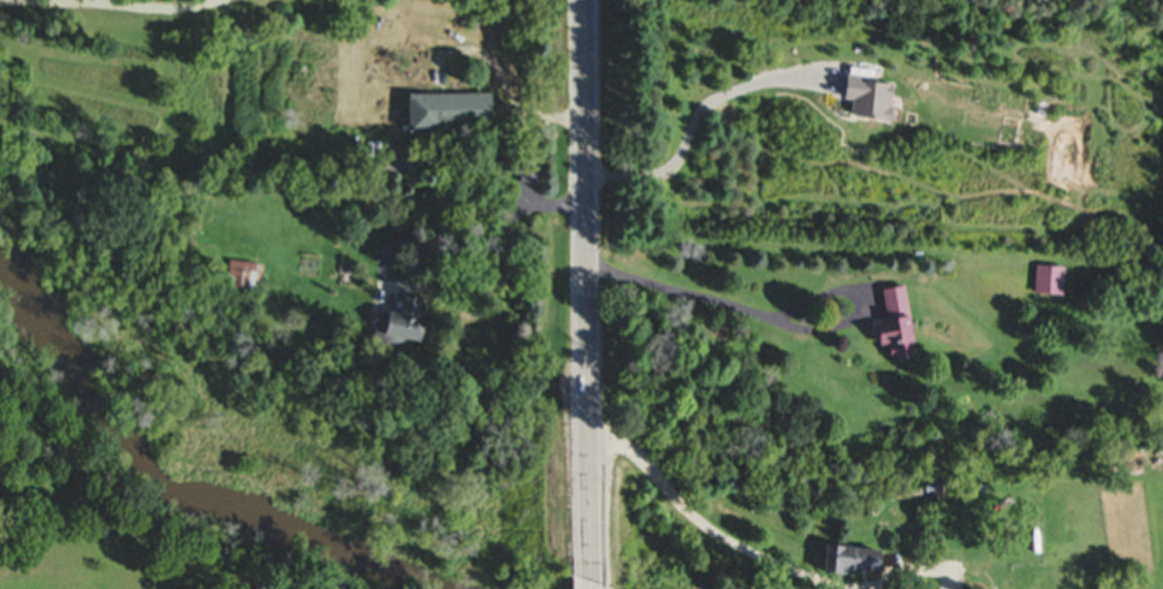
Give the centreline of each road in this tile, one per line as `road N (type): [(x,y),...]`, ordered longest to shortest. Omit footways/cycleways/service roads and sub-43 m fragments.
road 1 (secondary): [(586,0),(599,582)]

